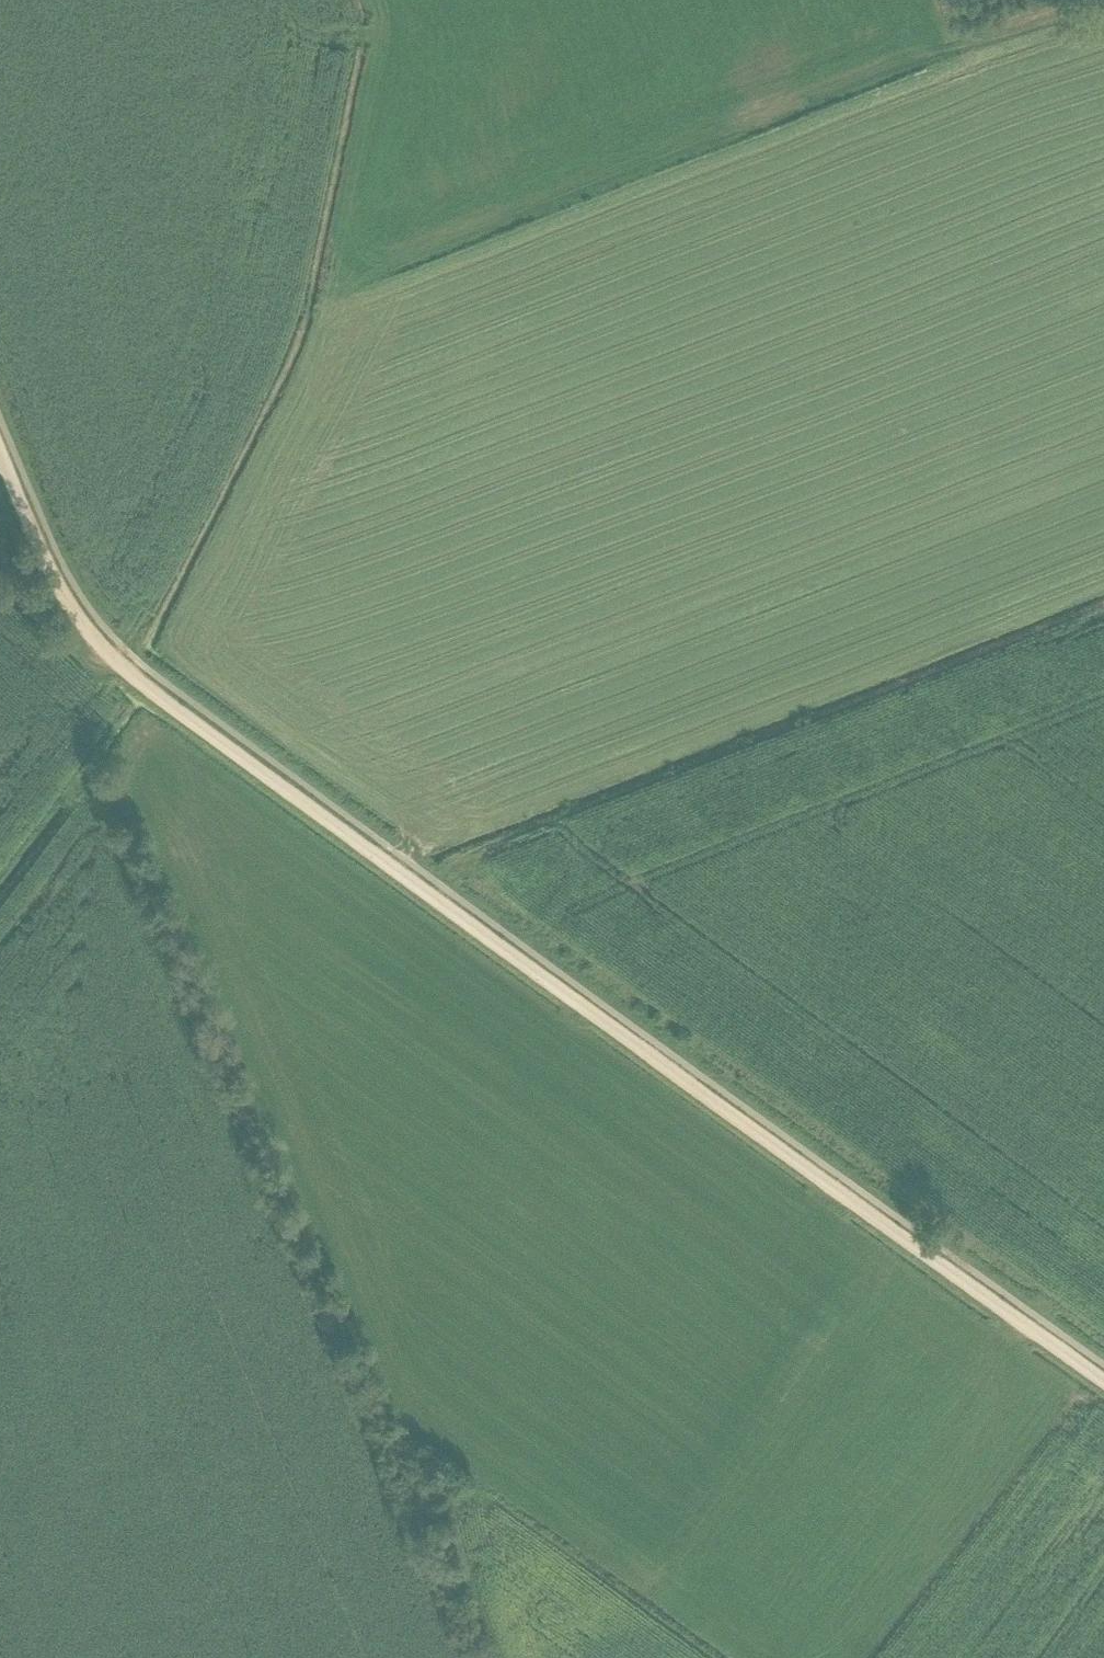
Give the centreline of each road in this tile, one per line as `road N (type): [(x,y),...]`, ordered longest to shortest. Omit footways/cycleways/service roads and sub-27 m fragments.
road 1 (track): [(1103,1381),(170,705),(78,617),(41,557),(0,459)]
road 2 (track): [(1103,0),(970,41),(952,0)]

